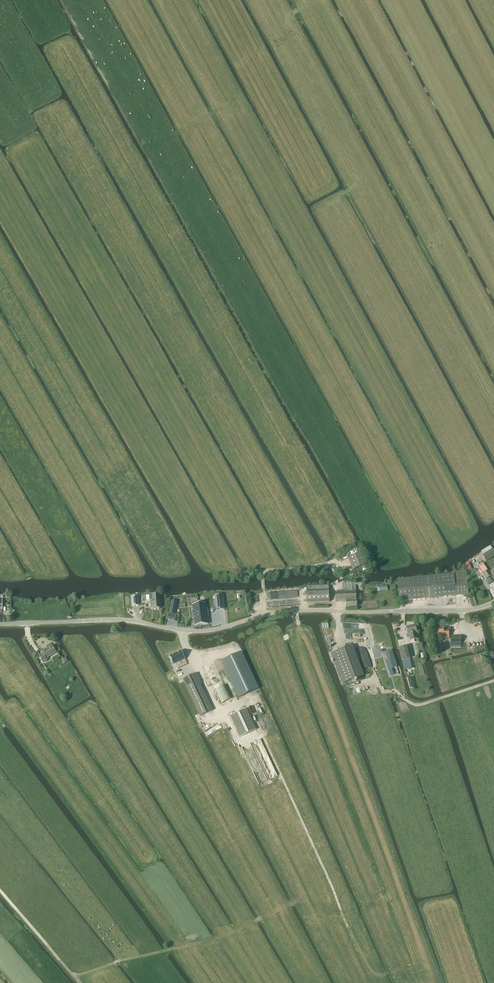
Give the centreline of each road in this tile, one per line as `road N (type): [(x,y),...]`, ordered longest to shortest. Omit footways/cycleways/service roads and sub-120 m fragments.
road 1 (unclassified): [(0,624),(128,620),(208,631),(277,612),(468,610),(493,602)]
road 2 (track): [(399,969),(378,974),(366,963),(246,699)]
road 3 (track): [(493,680),(413,705),(381,690),(366,644),(343,642),(331,611)]
road 4 (track): [(80,982),(0,891)]

